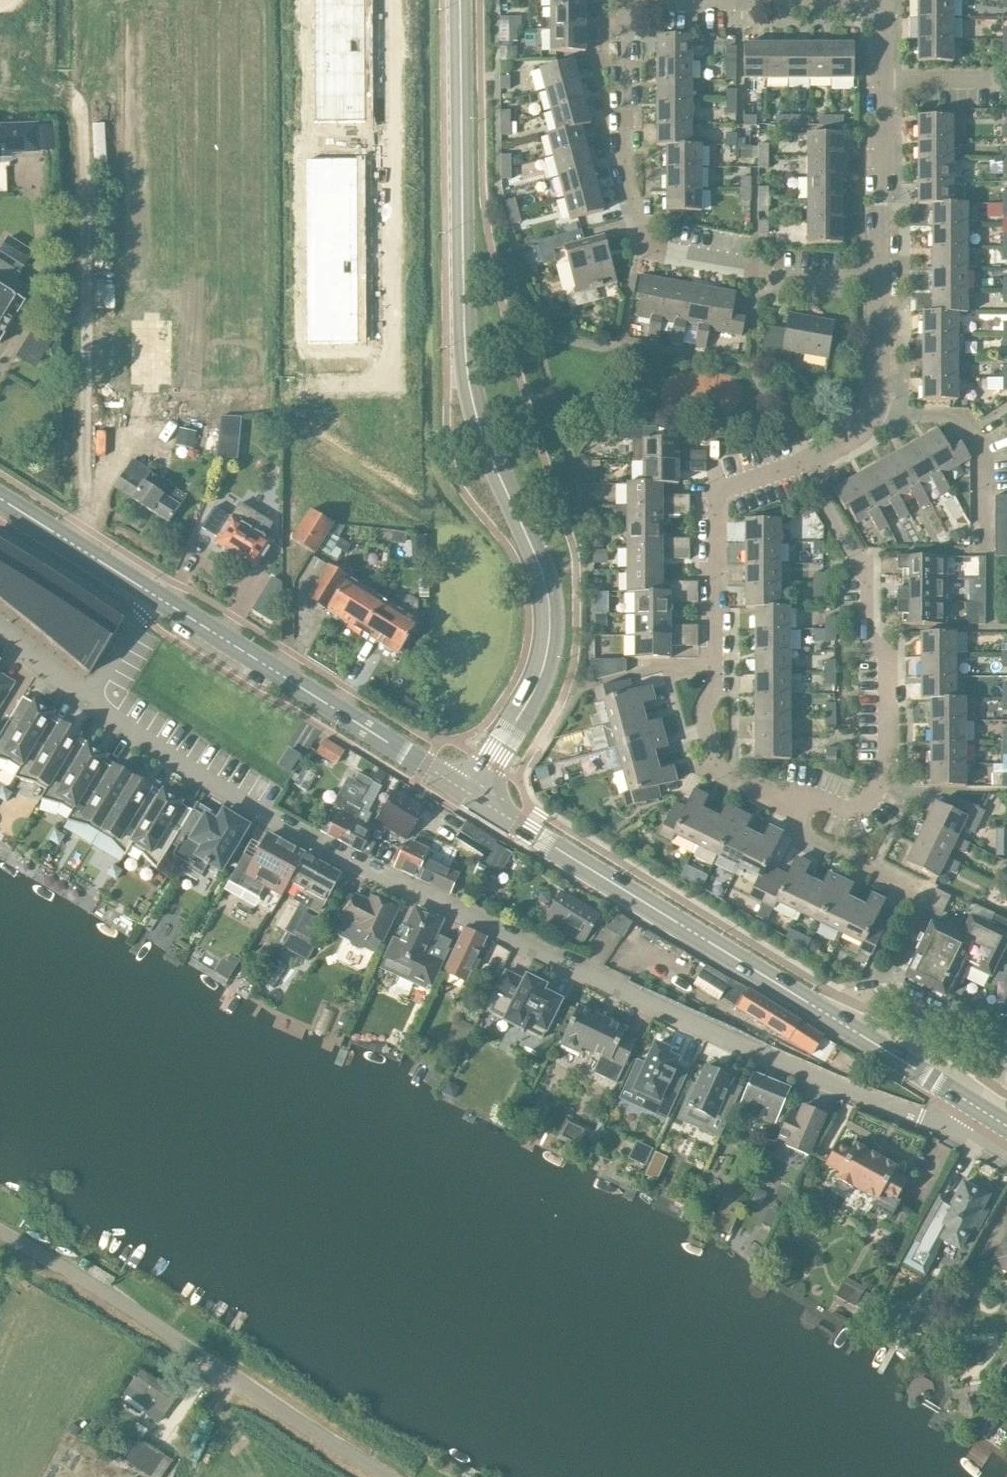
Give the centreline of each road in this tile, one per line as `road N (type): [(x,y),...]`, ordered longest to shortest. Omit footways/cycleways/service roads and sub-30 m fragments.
road 1 (residential): [(982,1108),(971,1124),(932,1122),(831,1085),(426,900),(268,818),(86,705)]
road 2 (tertiary): [(471,794),(530,699),(549,641),(543,574),(481,434),(465,356),(460,0)]
road 3 (tertiary): [(982,1108),(471,794)]
road 4 (residential): [(879,283),(779,279),(652,248),(624,167),(627,3)]
road 5 (unclassified): [(392,1476),(0,1229)]
road 6 (residential): [(795,805),(716,772),(700,713),(713,686),(716,504),(725,487),(805,461)]
road 7 (residential): [(805,461),(868,574),(869,634),(888,660),(888,773),(874,799),(849,810),(813,799),(795,805)]
road 8 (tertiary): [(471,794),(158,597)]
road 9 (residential): [(879,283),(884,4),(802,1)]
road 10 (residential): [(393,347),(389,0)]
road 11 (residential): [(805,461),(865,429),(877,407),(879,283)]
road 12 (tertiary): [(158,597),(0,498)]
road 13 (residential): [(627,3),(802,1)]
road 14 (residential): [(924,895),(805,837),(795,805)]
road 15 (residential): [(86,705),(158,597)]

